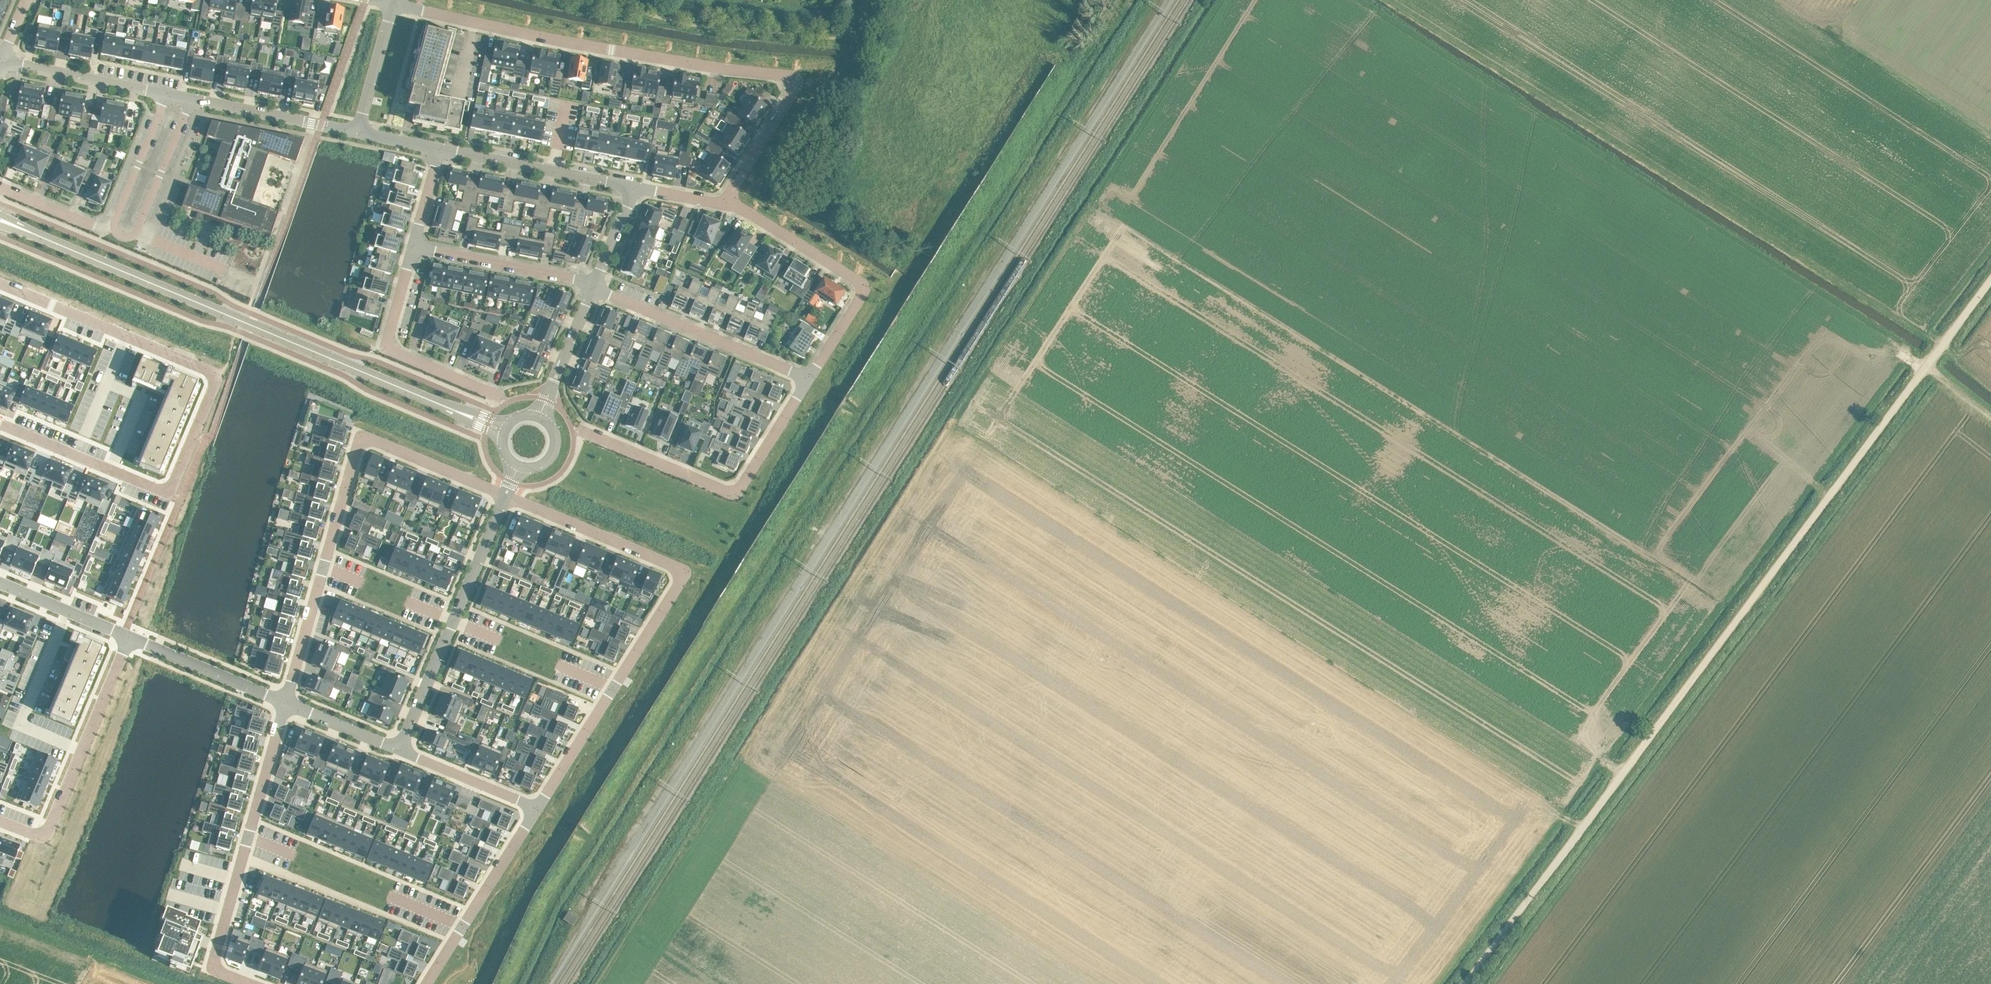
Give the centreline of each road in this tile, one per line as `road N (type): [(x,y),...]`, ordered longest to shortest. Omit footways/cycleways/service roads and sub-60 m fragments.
road 1 (track): [(581,906),(1159,0)]
road 2 (unclassified): [(1463,983),(1990,282)]
road 3 (residential): [(1411,2),(1846,275),(1864,248),(1928,291)]
road 4 (residential): [(393,4),(787,77),(790,97),(726,201)]
road 5 (tertiary): [(1335,775),(1457,817),(1489,818),(1560,798),(1607,765),(1751,569)]
road 6 (unclassified): [(462,413),(13,225)]
road 7 (residential): [(505,495),(684,573),(536,808)]
road 8 (residential): [(286,703),(363,440),(505,495)]
road 9 (unclassified): [(358,132),(2,61)]
road 10 (residential): [(0,284),(215,376),(168,495)]
road 11 (unclassified): [(1225,766),(1212,800),(1217,824),(1444,971),(1451,983)]
road 12 (residential): [(249,983),(213,967),(286,703)]
road 13 (residential): [(577,431),(736,492),(808,379)]
road 14 (residential): [(505,495),(400,748)]
road 15 (residential): [(808,379),(861,289),(726,201)]
road 16 (residential): [(129,637),(47,833),(0,821)]
road 17 (residential): [(593,286),(808,379)]
road 18 (residential): [(503,399),(390,350),(414,245)]
road 19 (residential): [(536,808),(424,983)]
road 20 (residential): [(635,185),(440,148)]
road 21 (residential): [(414,245),(593,286)]
road 22 (residential): [(0,423),(168,495)]
road 23 (residential): [(286,703),(129,637)]
road 24 (tertiary): [(1888,388),(1990,257)]
road 25 (residential): [(536,808),(400,748)]
road 26 (residential): [(593,286),(539,417)]
road 27 (residential): [(129,637),(0,583)]
road 28 (unclassified): [(358,132),(393,4)]
road 29 (residential): [(400,748),(286,703)]
road 30 (residential): [(113,226),(98,229),(0,188)]
road 31 (unclassified): [(1777,454),(1721,431),(1767,469)]

